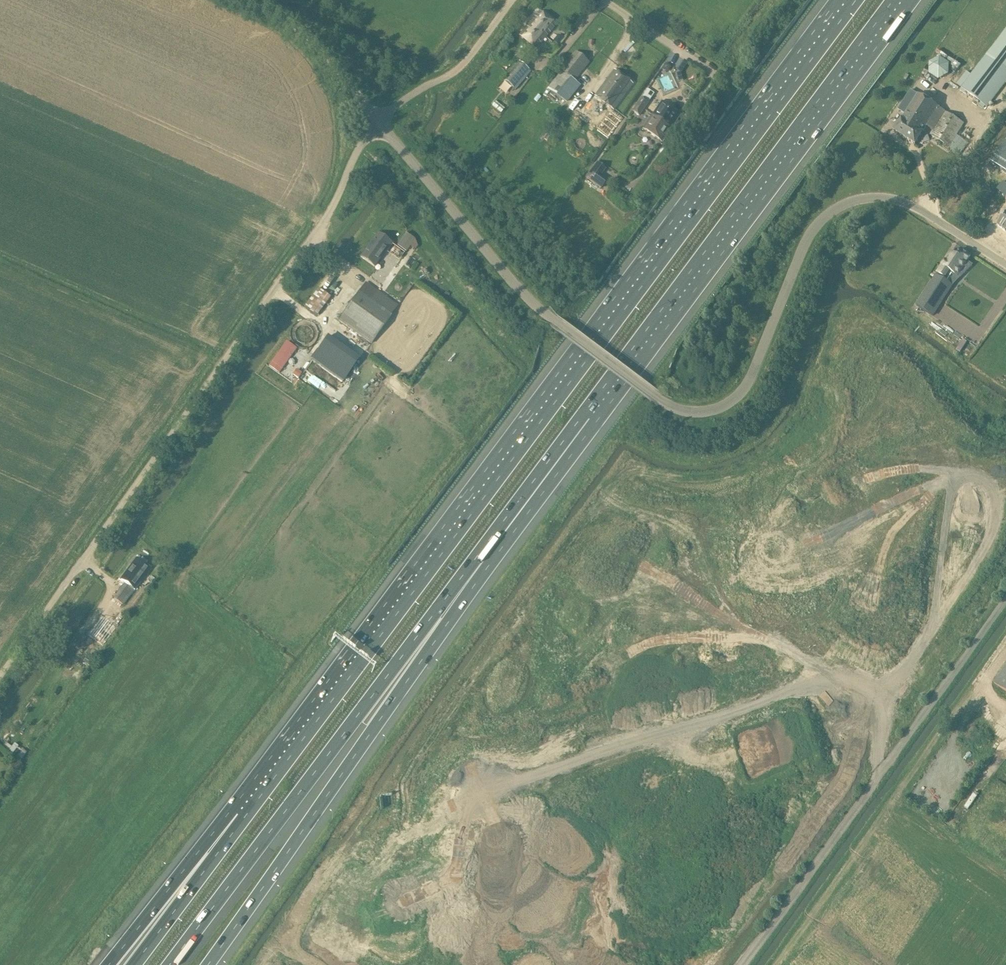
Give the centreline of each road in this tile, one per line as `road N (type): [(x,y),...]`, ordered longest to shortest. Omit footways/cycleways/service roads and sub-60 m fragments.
road 1 (motorway): [(846,0),(236,815)]
road 2 (unclassified): [(1005,266),(908,203),(850,202),(805,241),(744,389),(718,409),(690,413),(652,396),(534,306),(379,121)]
road 3 (unclassified): [(379,121),(324,221),(0,678)]
road 4 (motorway): [(169,964),(540,483)]
road 5 (motorway): [(540,483),(902,0)]
road 6 (motorway): [(209,964),(540,483)]
road 7 (motorway): [(236,815),(108,964)]
road 8 (unclassified): [(379,121),(304,38),(243,0)]
road 9 (unclassified): [(379,121),(457,71),(513,0)]
road 10 (motorway): [(236,815),(133,964)]
road 11 (unclassified): [(604,0),(710,72)]

